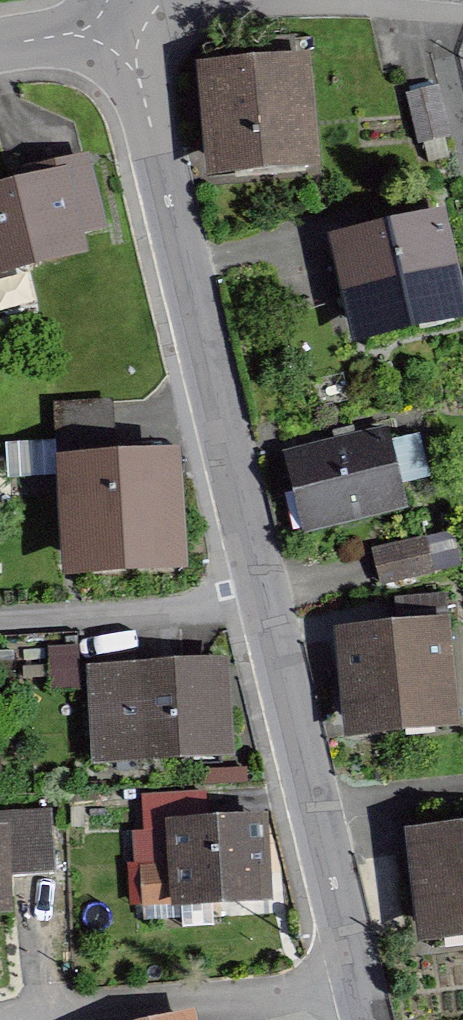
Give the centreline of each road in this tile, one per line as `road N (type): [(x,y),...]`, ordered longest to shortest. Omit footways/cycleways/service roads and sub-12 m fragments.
road 1 (residential): [(127,26),(266,608)]
road 2 (residential): [(266,608),(359,985)]
road 3 (residential): [(266,608),(0,630)]
road 4 (residential): [(359,985),(120,1019)]
road 5 (residential): [(0,45),(127,26)]

